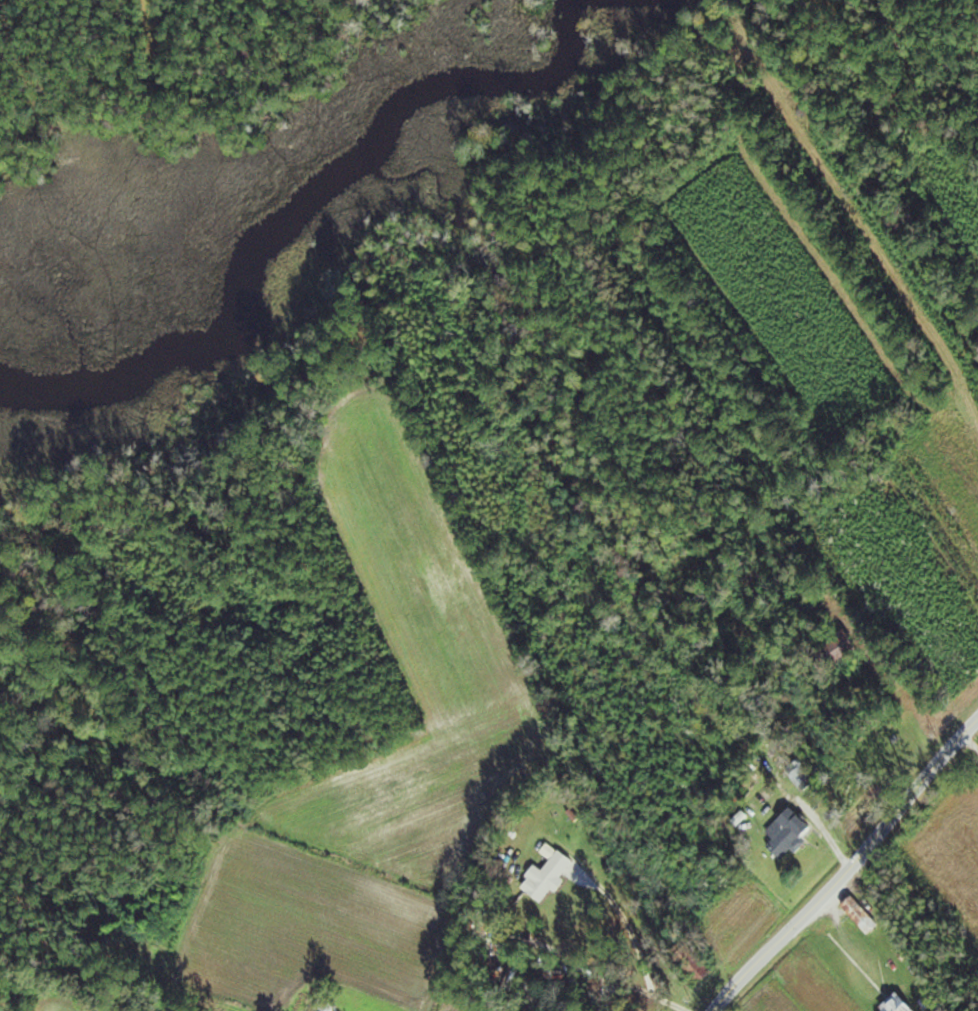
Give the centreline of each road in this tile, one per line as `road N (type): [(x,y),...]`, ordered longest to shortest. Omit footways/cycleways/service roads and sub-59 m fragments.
road 1 (tertiary): [(720,1010),(977,728)]

